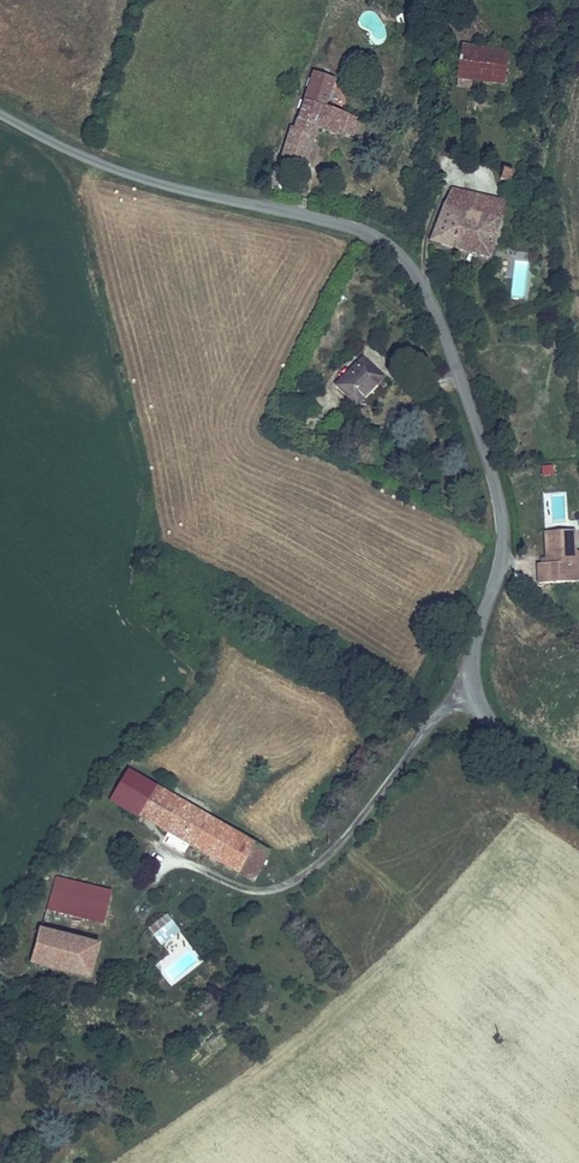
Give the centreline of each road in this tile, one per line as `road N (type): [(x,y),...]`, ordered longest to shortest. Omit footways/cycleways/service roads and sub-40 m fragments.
road 1 (unclassified): [(0,110),(119,169),(357,227),(421,282),(480,445),(500,526),(494,573),(465,657),(465,686),(491,733),(578,799)]

